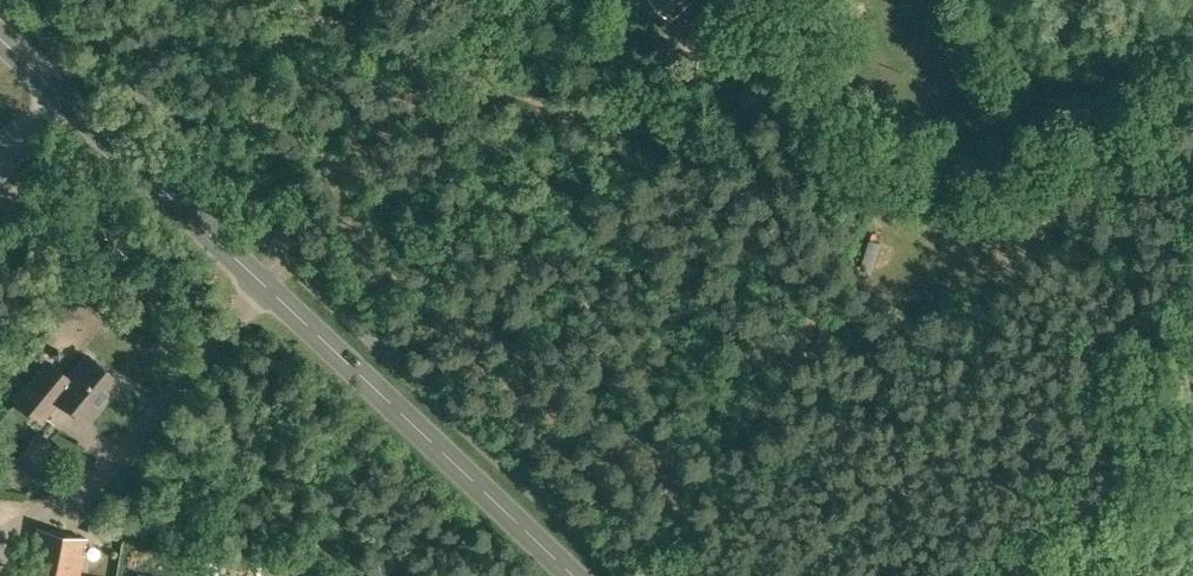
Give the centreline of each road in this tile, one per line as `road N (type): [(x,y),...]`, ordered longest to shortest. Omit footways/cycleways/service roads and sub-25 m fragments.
road 1 (secondary): [(573,575),(0,38)]
road 2 (track): [(299,0),(426,63)]

